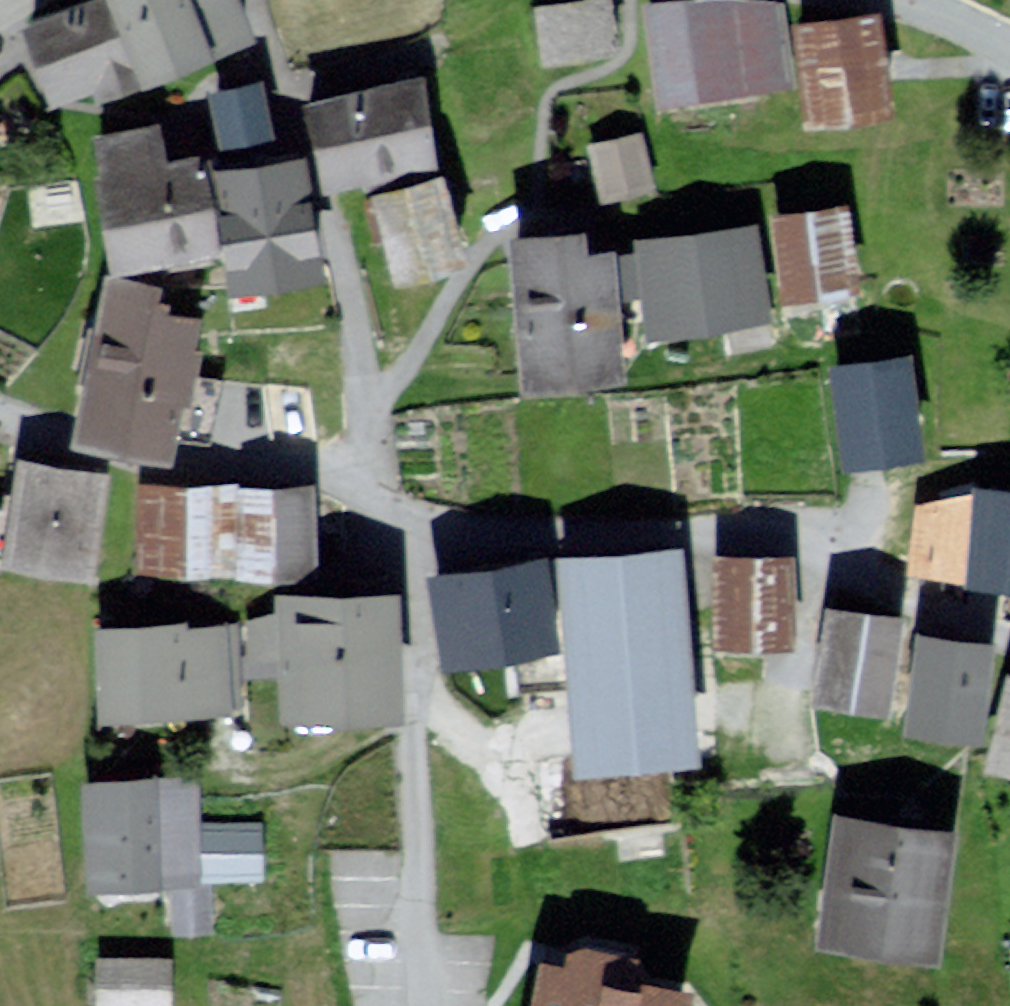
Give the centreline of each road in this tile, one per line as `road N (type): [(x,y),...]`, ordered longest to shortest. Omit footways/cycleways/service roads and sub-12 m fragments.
road 1 (residential): [(1009,638),(909,602),(819,537),(790,530),(555,531),(401,543),(370,465),(151,467),(0,428)]
road 2 (residential): [(883,0),(1009,48)]

